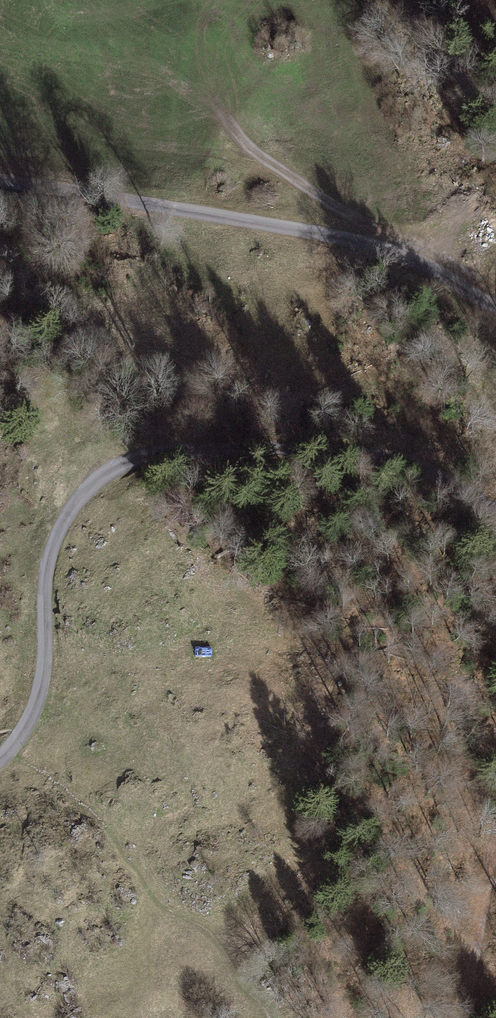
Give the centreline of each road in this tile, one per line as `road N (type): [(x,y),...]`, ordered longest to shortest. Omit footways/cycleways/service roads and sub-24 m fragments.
road 1 (unclassified): [(0,758),(36,701),(58,535),(83,495),(117,467),(189,450),(385,452),(495,510)]
road 2 (unclassified): [(495,308),(431,266),(351,240),(0,179)]
road 3 (track): [(394,251),(384,237),(260,159),(232,130),(217,99)]
road 4 (track): [(467,1017),(495,847)]

